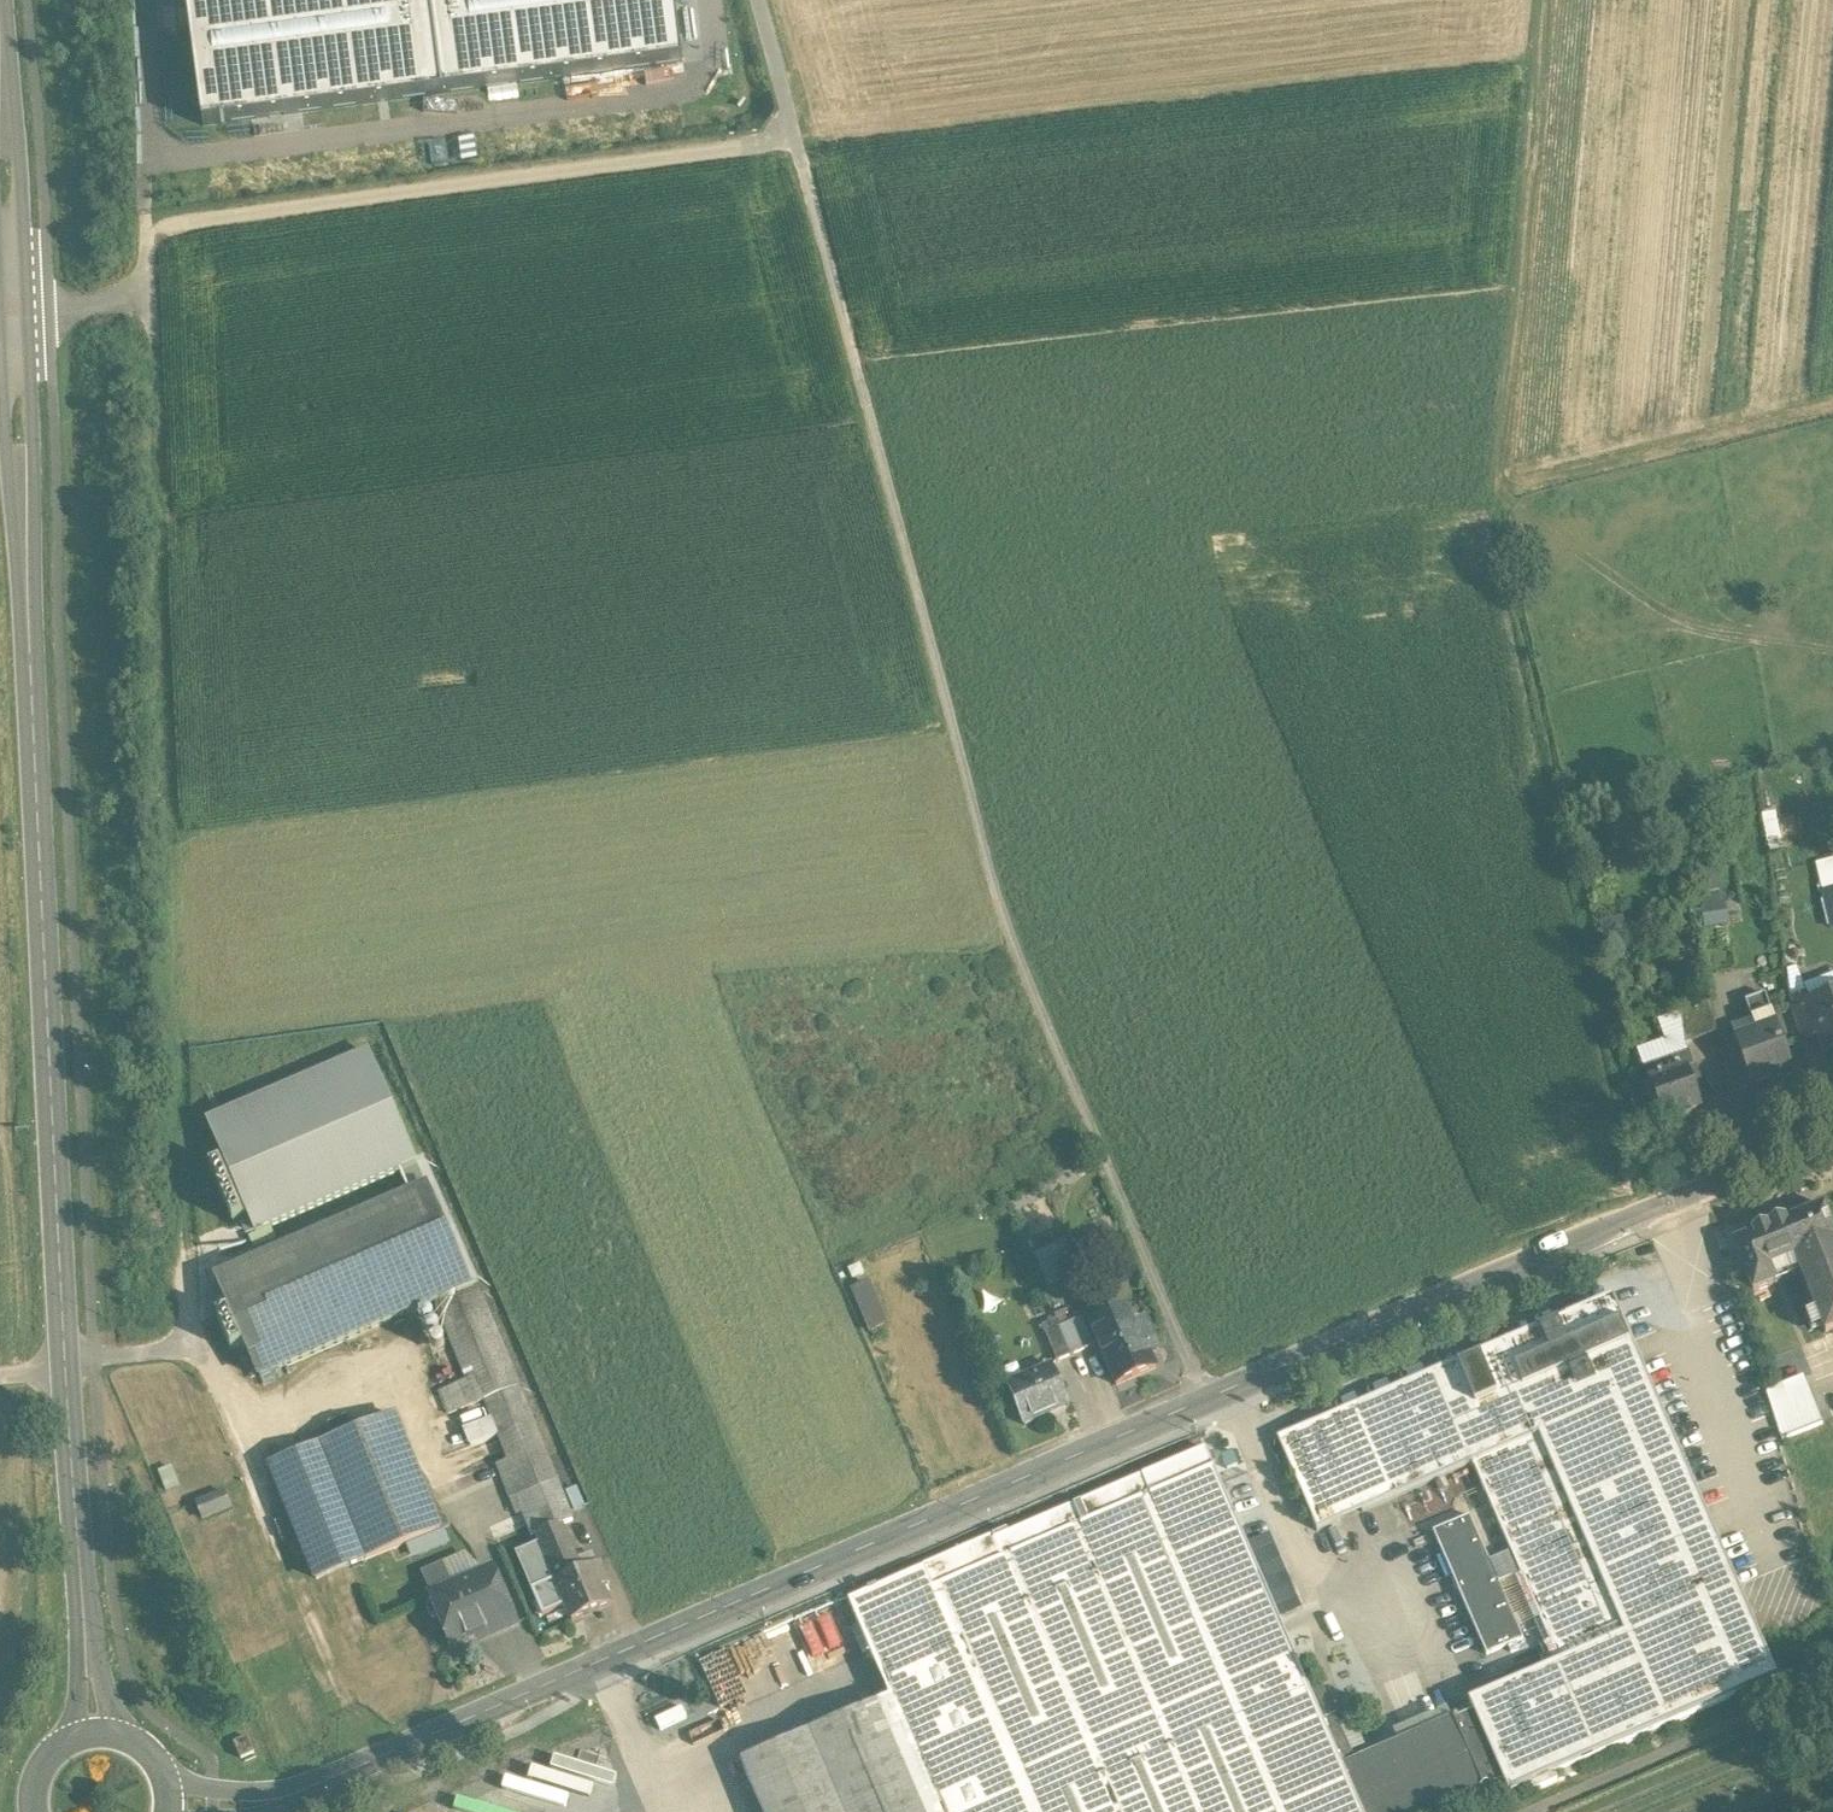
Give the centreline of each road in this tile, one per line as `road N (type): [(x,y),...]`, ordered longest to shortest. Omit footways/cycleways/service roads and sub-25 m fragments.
road 1 (tertiary): [(1827,1153),(333,1794)]
road 2 (track): [(797,175),(996,930),(1206,1416)]
road 3 (tertiary): [(28,635),(81,1605)]
road 4 (track): [(148,330),(157,386),(164,738),(192,1283)]
road 5 (track): [(1832,440),(1493,531),(1549,0)]
road 6 (track): [(148,330),(151,268),(797,175)]
road 7 (tertiary): [(28,635),(37,601),(29,348),(12,77),(0,36)]
road 8 (tertiary): [(0,246),(18,604),(28,635)]
road 9 (track): [(233,1435),(371,1777)]
road 10 (track): [(1541,1811),(1832,1687)]
road 11 (track): [(748,0),(797,175)]
road 12 (tertiary): [(333,1794),(257,1809),(166,1801)]
road 13 (tertiary): [(120,1755),(81,1605)]
road 14 (tertiary): [(81,1605),(73,1759)]
road 15 (track): [(0,355),(148,330)]

